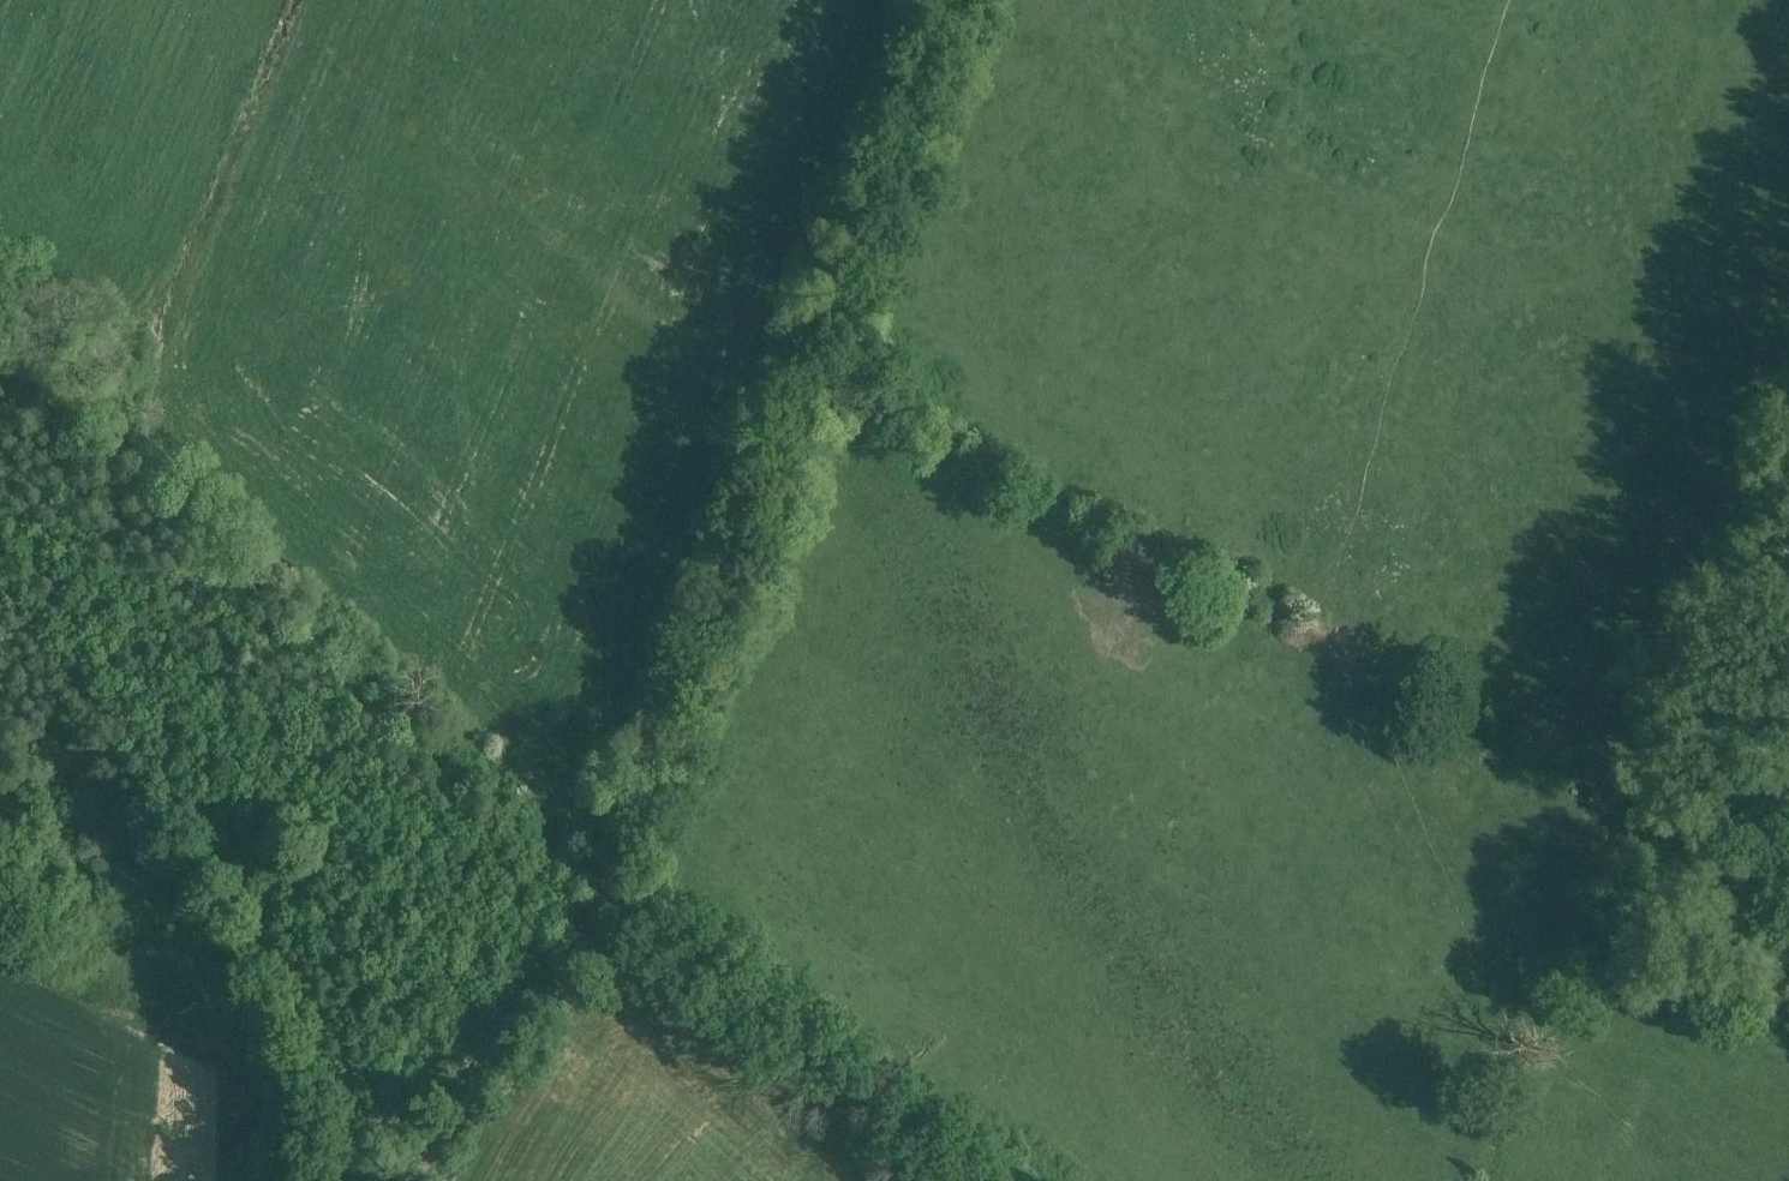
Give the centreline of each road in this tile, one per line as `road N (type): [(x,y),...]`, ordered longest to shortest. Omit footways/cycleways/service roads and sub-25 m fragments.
road 1 (track): [(947,0),(683,711),(606,885)]
road 2 (track): [(993,1180),(606,885)]
road 3 (track): [(606,885),(441,1113),(405,1180)]

